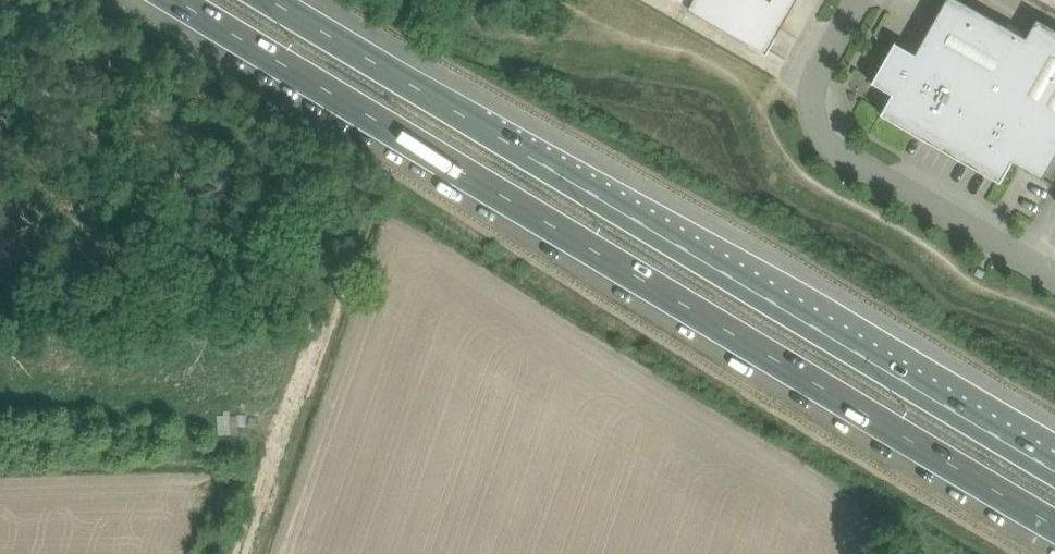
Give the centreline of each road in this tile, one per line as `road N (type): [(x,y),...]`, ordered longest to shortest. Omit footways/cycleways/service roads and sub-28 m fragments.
road 1 (motorway): [(173,0),(1054,523)]
road 2 (motorway): [(1054,468),(269,0)]
road 3 (unclassified): [(855,0),(815,73),(810,113),(826,147),(1054,277)]

